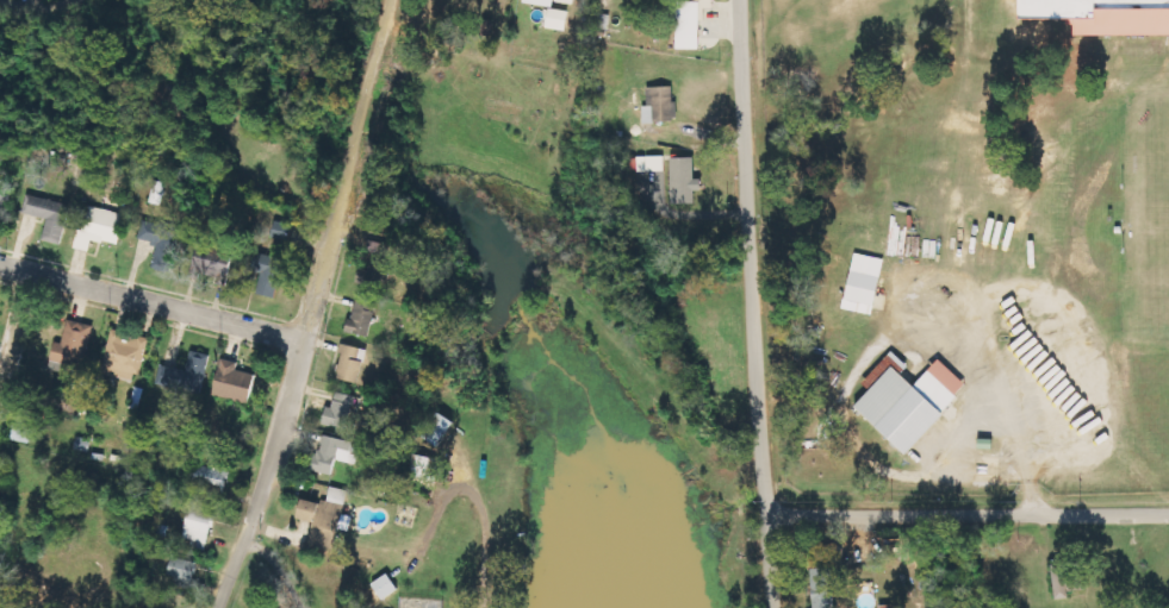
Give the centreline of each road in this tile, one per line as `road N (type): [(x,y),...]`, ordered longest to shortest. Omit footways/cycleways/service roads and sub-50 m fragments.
road 1 (residential): [(213,607),(276,440),(388,0)]
road 2 (residential): [(771,607),(753,412),(736,0)]
road 3 (residential): [(1168,515),(763,509)]
road 4 (residential): [(300,341),(0,263)]

